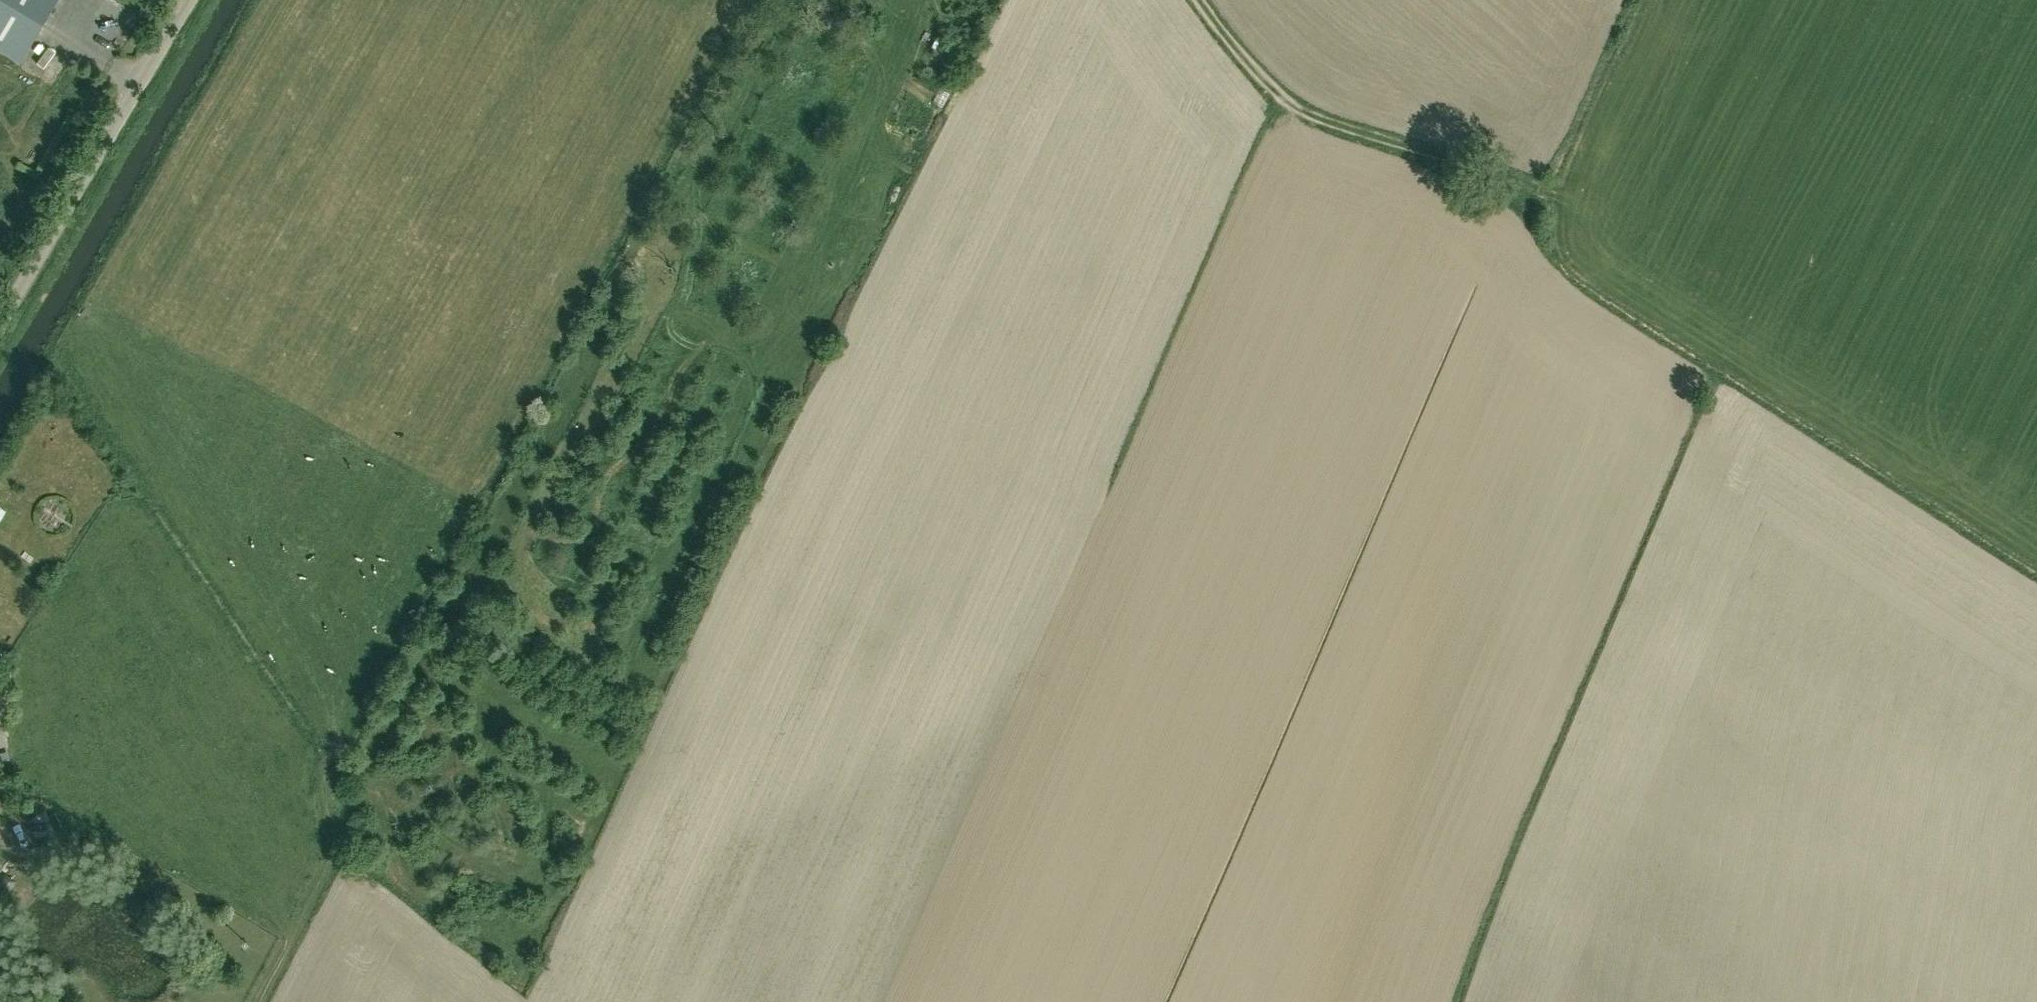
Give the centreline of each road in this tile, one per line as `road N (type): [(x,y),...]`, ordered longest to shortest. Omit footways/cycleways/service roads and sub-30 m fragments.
road 1 (track): [(1571,197),(1297,110),(1237,54),(1199,0)]
road 2 (unclassified): [(0,331),(189,0)]

